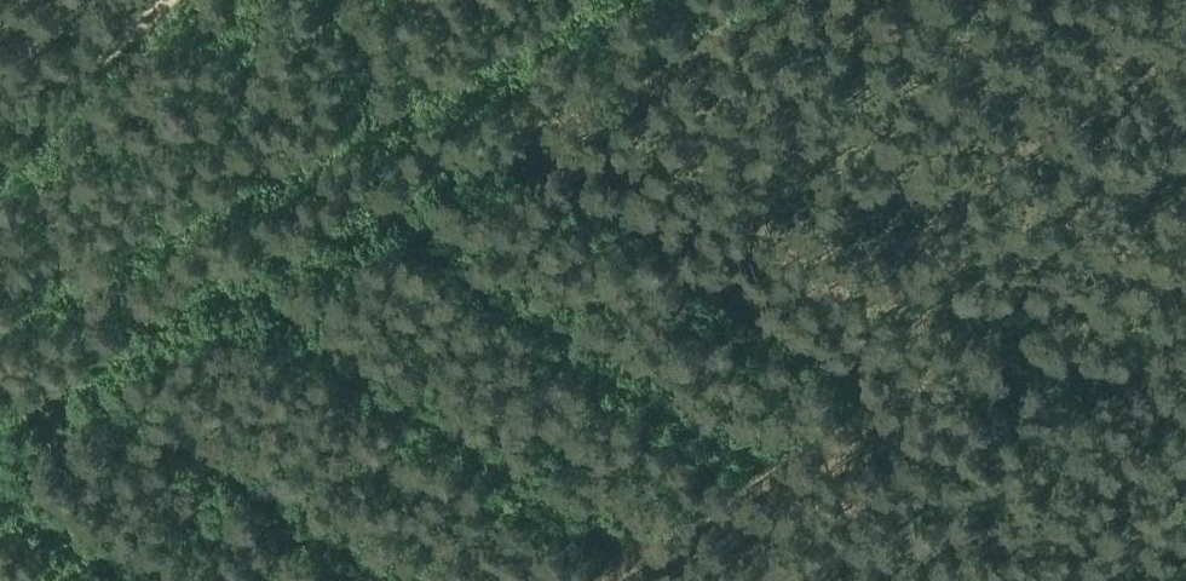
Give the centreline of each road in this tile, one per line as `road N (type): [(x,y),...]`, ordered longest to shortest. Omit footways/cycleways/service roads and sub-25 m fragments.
road 1 (track): [(0,139),(147,0)]

